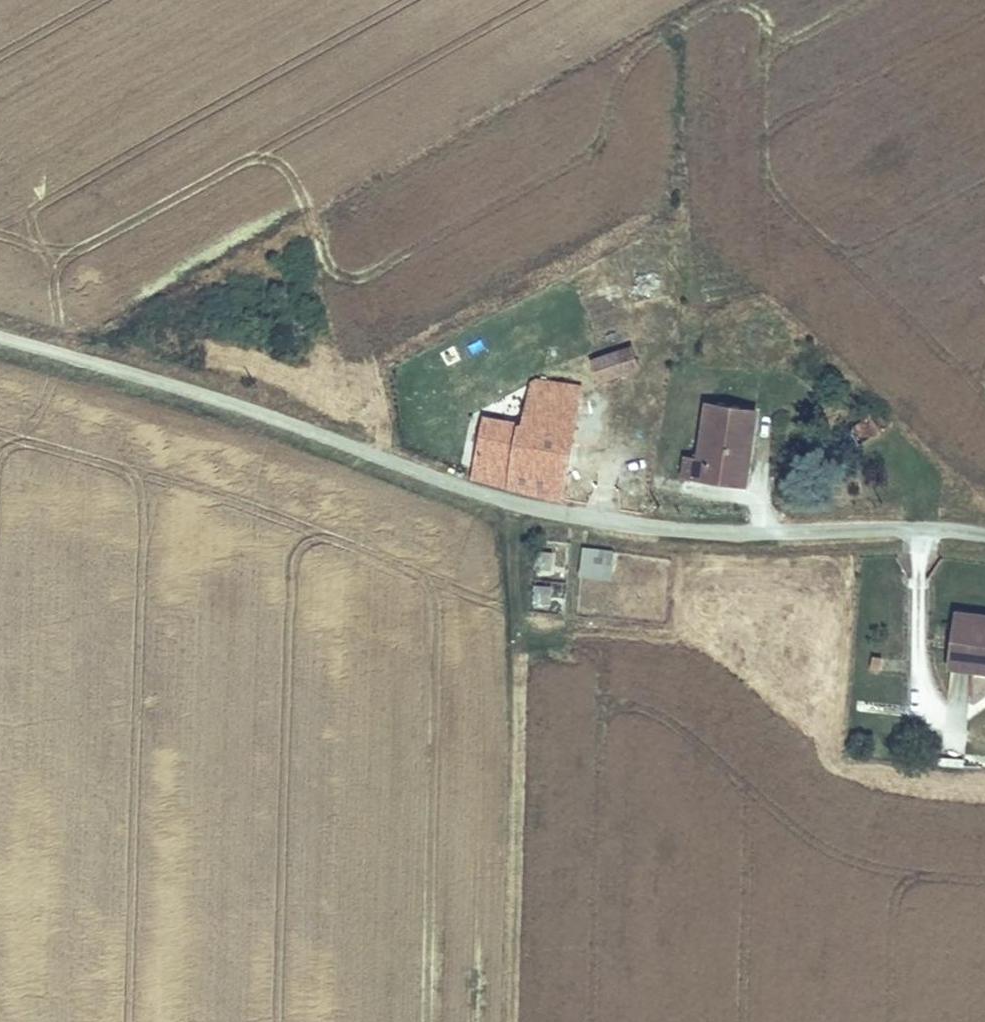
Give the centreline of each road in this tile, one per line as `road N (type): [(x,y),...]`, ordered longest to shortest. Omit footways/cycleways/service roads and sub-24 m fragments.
road 1 (residential): [(0,336),(272,414),(413,471),(583,516),(689,529),(931,526),(984,535)]

